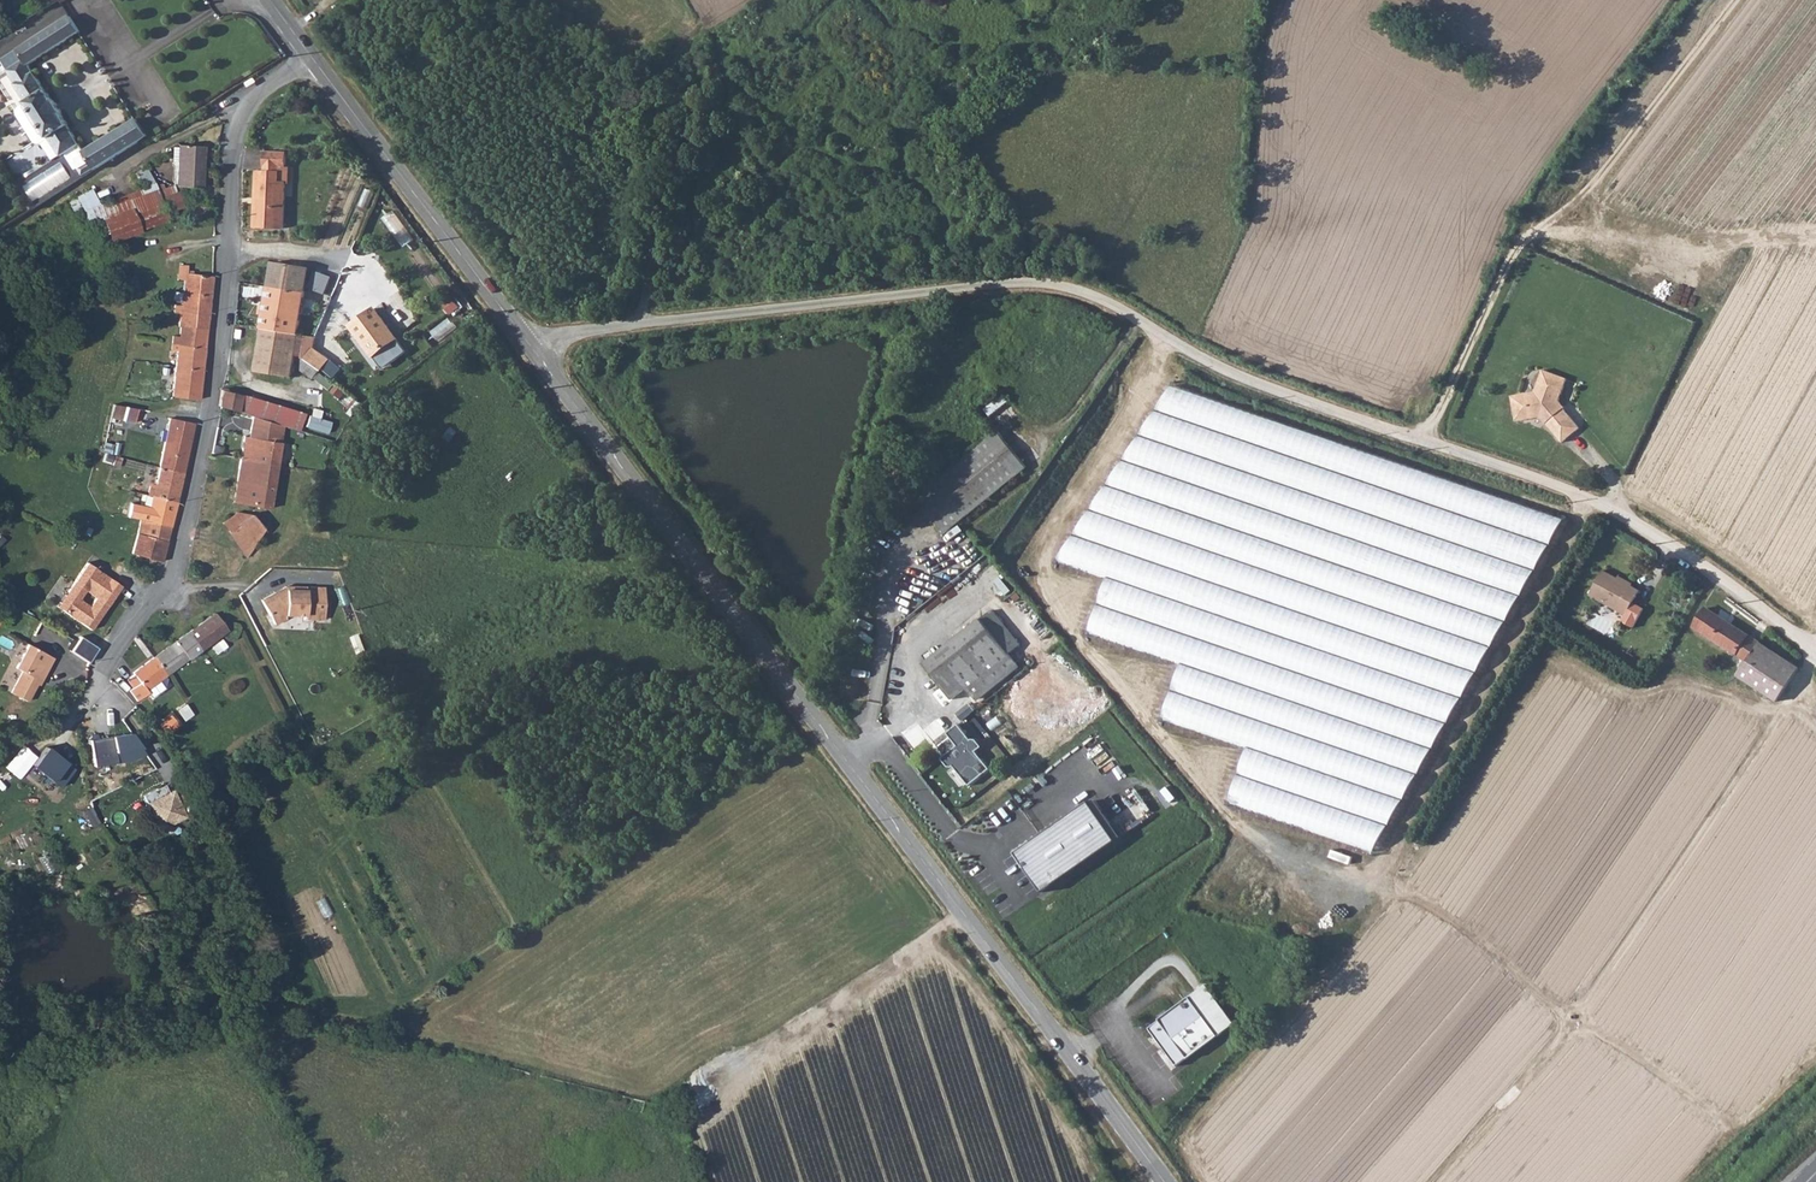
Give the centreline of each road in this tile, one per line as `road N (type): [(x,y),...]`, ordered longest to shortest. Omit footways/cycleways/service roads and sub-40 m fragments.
road 1 (unclassified): [(534,352),(581,331),(1007,284),(1069,288),(1243,380),(1580,495),(1737,589),(1815,654)]
road 2 (tertiary): [(1164,1181),(534,352)]
road 3 (track): [(1422,440),(1539,195),(1677,0)]
road 4 (residential): [(99,671),(172,570),(210,406),(226,258)]
road 5 (tertiary): [(534,352),(313,59)]
road 6 (track): [(636,325),(661,222),(660,64),(702,27)]
road 7 (residential): [(226,258),(228,173),(242,117),(258,92),(313,59)]

